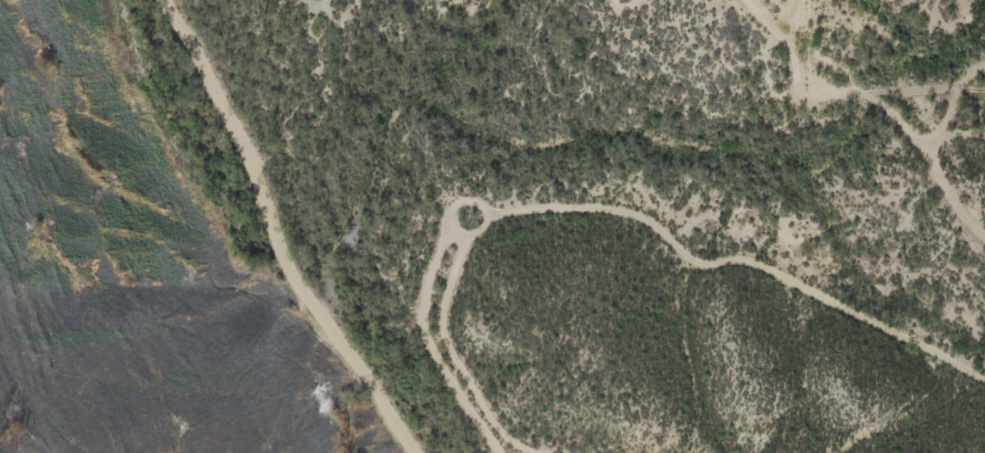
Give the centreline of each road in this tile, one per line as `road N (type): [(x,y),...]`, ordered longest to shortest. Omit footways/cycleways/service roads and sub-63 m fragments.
road 1 (track): [(984,378),(762,267),(707,265),(653,221),(599,204),(519,205),(467,227),(437,276),(431,314),(436,351),(510,452)]
road 2 (track): [(426,452),(360,348),(313,308),(232,95),(176,0)]
road 3 (track): [(984,228),(891,111),(756,0)]

